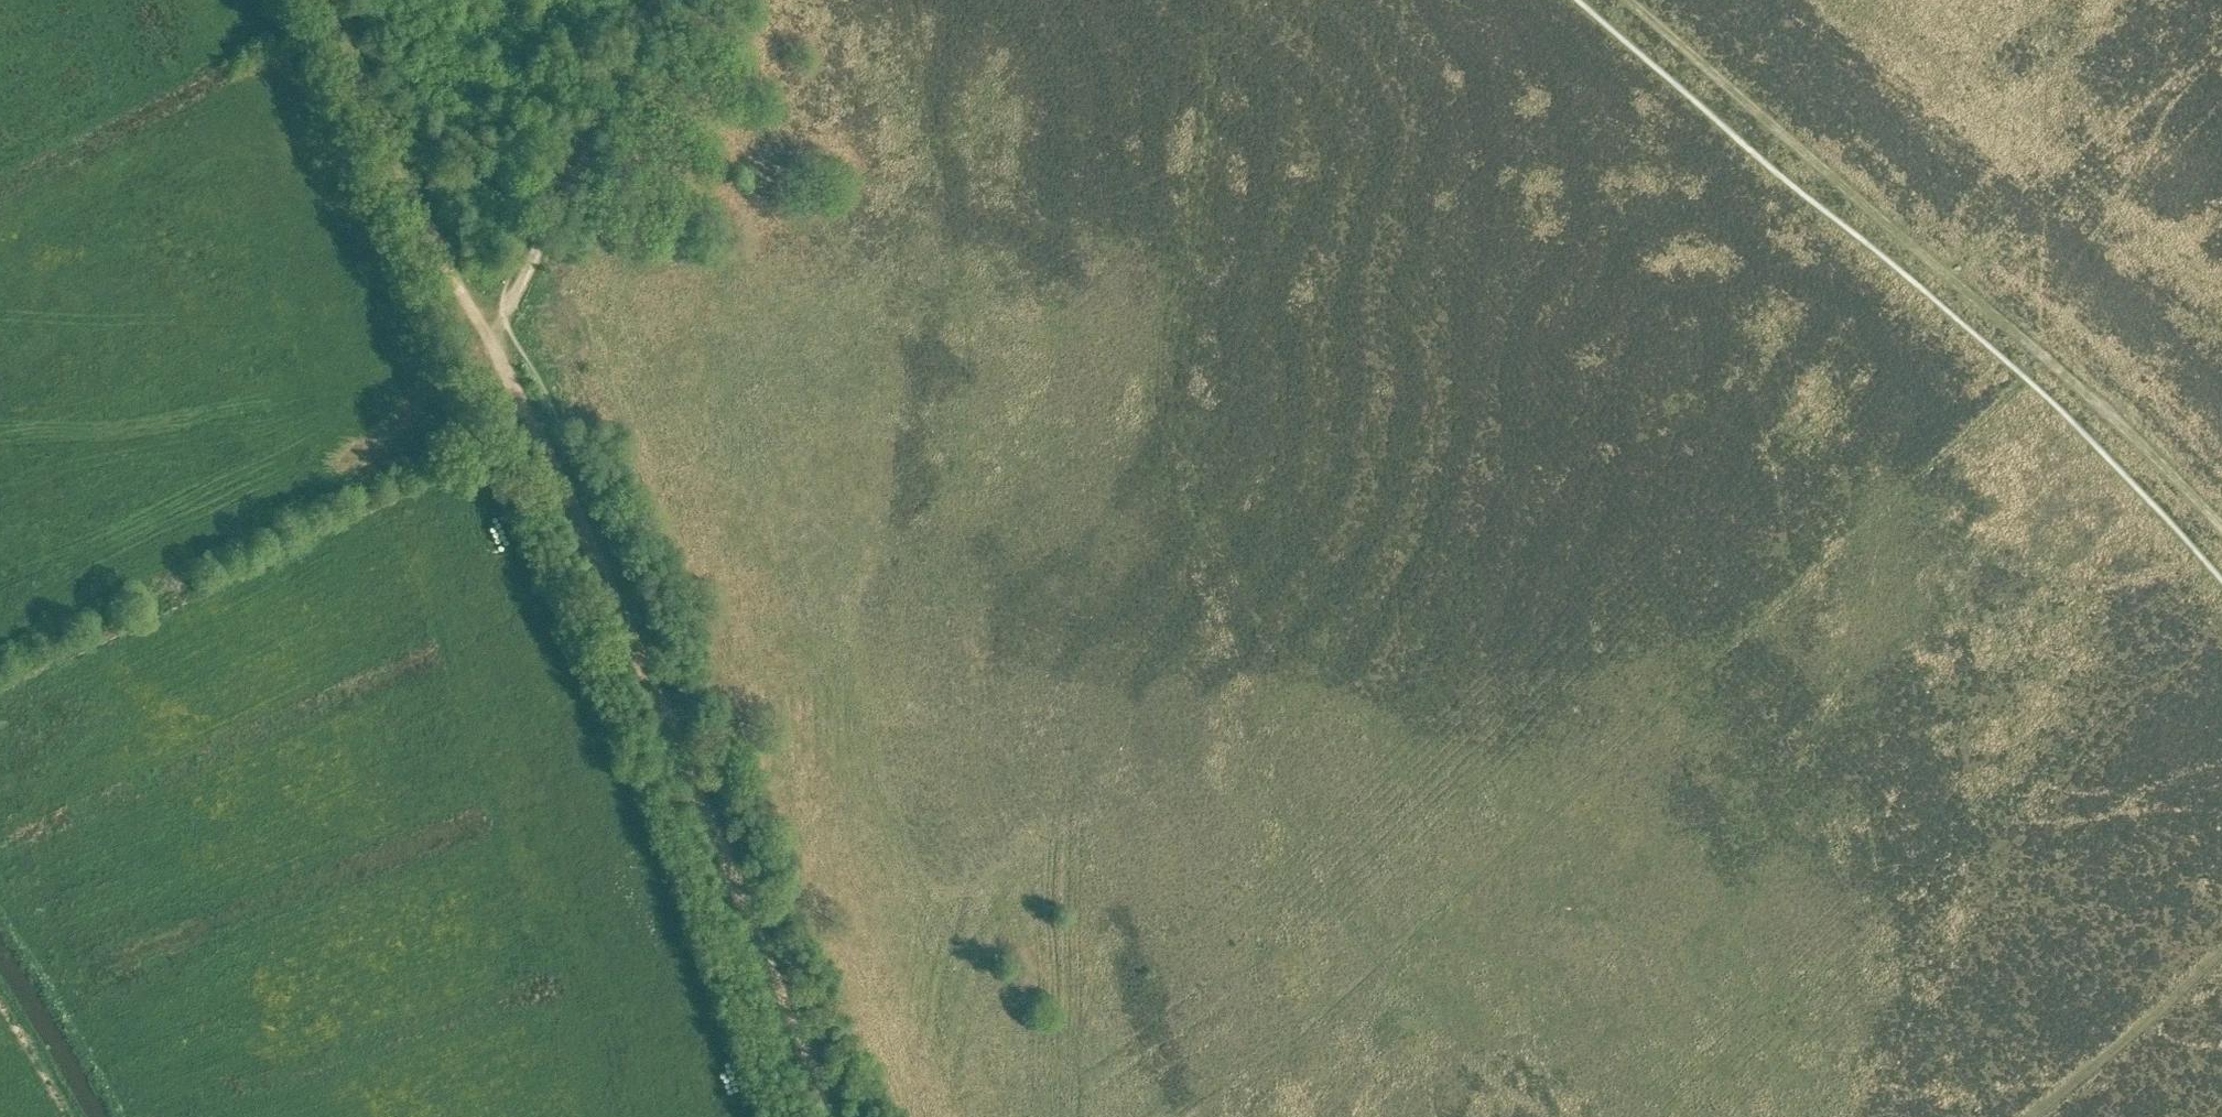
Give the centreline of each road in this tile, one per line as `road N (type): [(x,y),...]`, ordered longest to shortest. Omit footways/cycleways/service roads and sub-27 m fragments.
road 1 (track): [(328,0),(582,536),(726,859),(828,1116)]
road 2 (track): [(1622,0),(2093,402),(2221,530)]
road 3 (track): [(476,326),(519,286),(663,0)]
road 4 (track): [(65,1116),(0,1002)]

